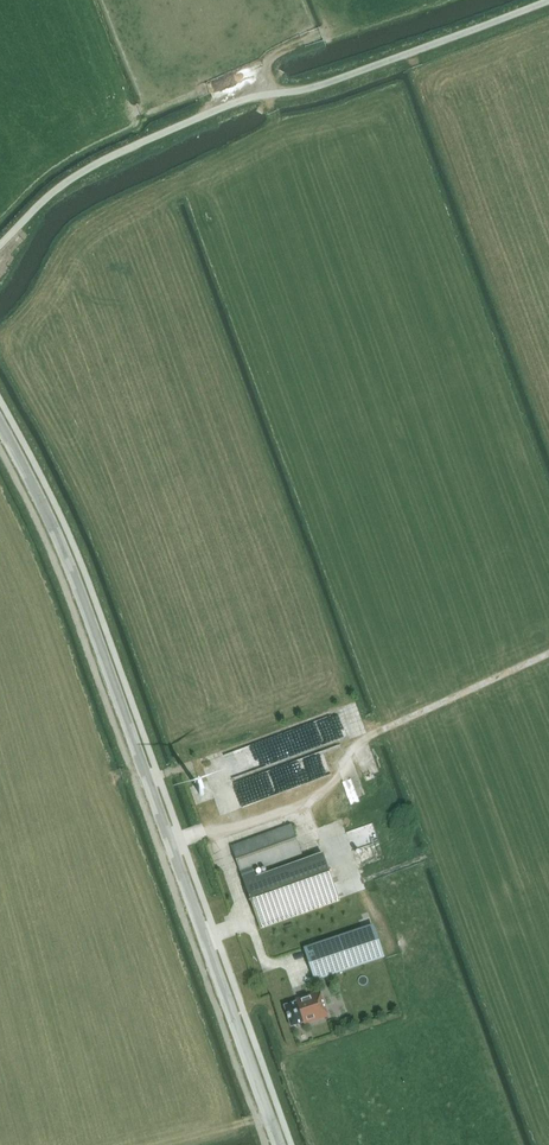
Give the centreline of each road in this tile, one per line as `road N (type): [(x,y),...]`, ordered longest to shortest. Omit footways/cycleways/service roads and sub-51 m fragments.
road 1 (tertiary): [(279,1144),(69,563),(0,423)]
road 2 (unclassified): [(0,246),(52,194),(114,156),(237,102),(317,87),(548,1)]

